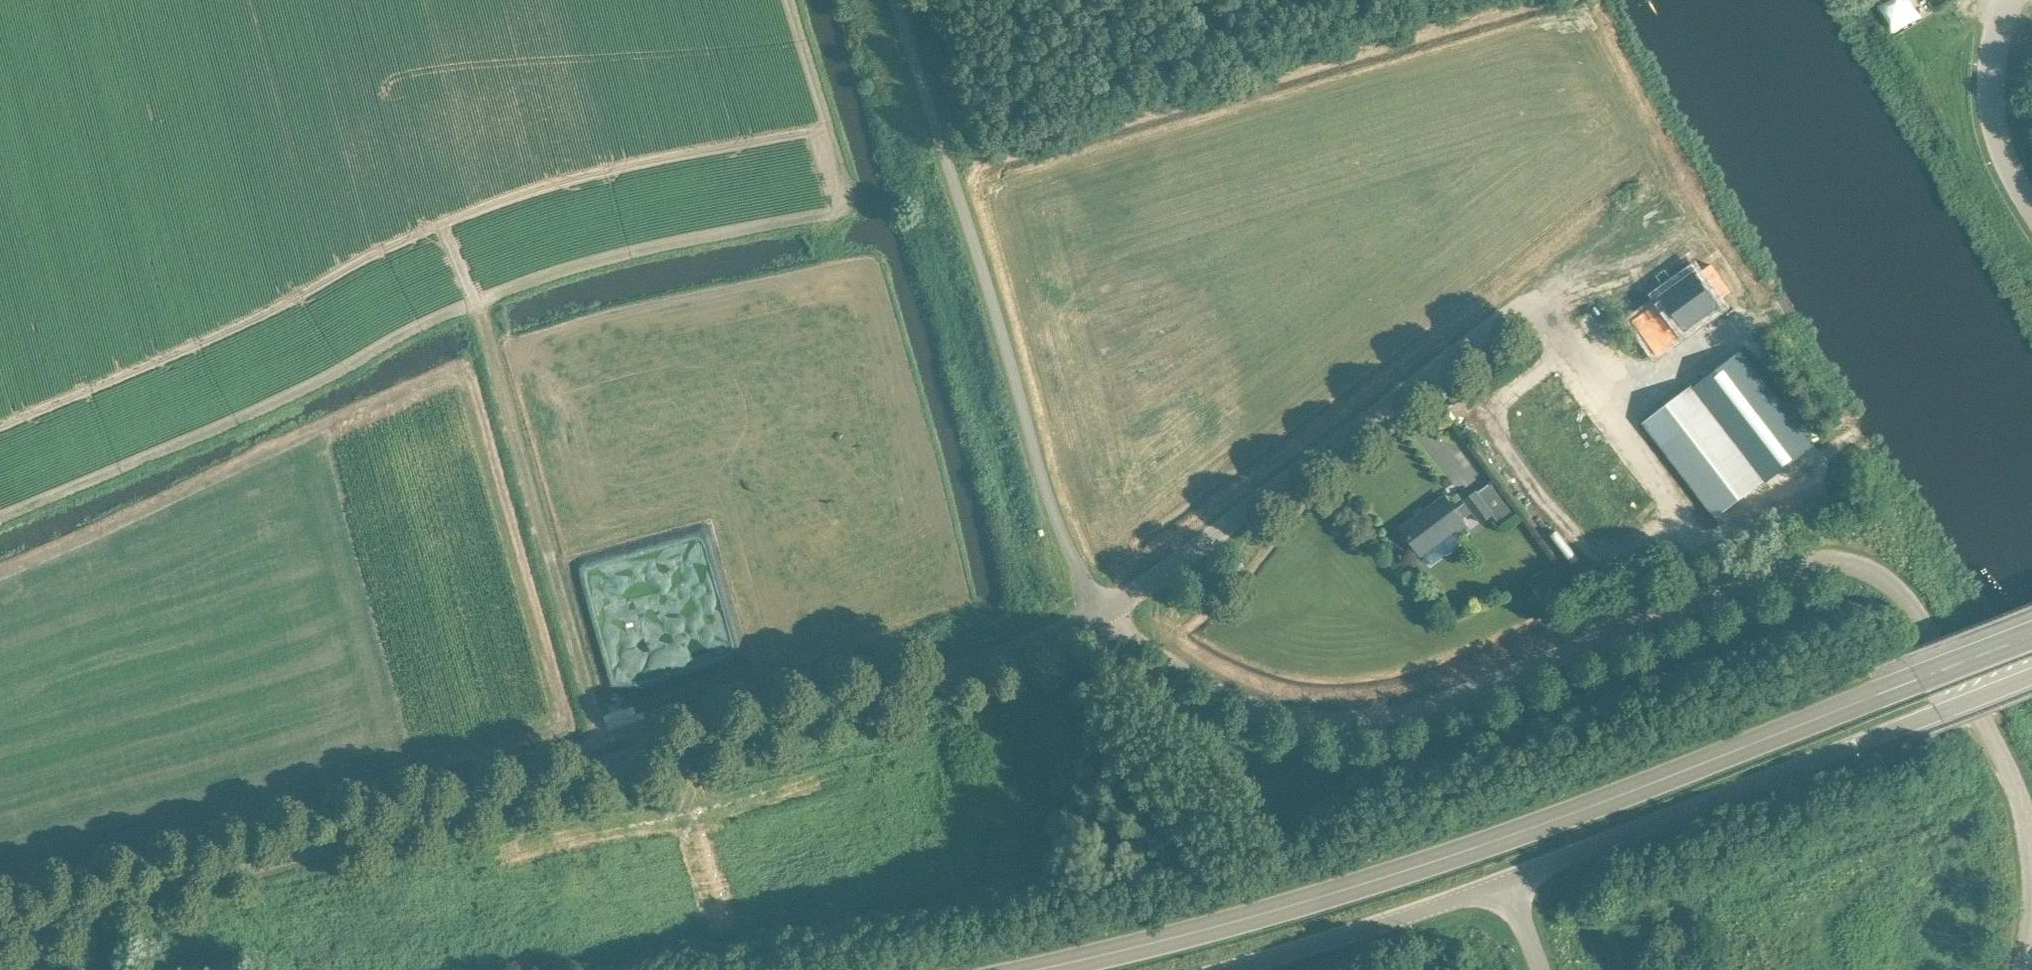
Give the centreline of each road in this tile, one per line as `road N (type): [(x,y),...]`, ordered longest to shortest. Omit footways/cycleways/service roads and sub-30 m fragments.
road 1 (unclassified): [(2031,866),(2014,783),(1978,714),(1906,598),(1851,564),(1786,567),(1429,705),(1353,719),(1276,712),(1236,699),(1170,664),(1104,615)]
road 2 (unclassified): [(0,930),(986,665),(1104,615)]
road 3 (secondary): [(1035,969),(1156,944),(1495,841),(2031,634)]
road 4 (unclassified): [(1104,615),(1063,534),(894,0)]
road 5 (unclassified): [(1506,881),(2031,675)]
road 6 (unclassified): [(1104,615),(1535,299)]
road 7 (track): [(478,311),(608,767)]
road 8 (unclassified): [(1222,969),(1506,881)]
road 9 (unclassified): [(2031,208),(1998,135),(1994,104),(1995,45),(2009,0)]

